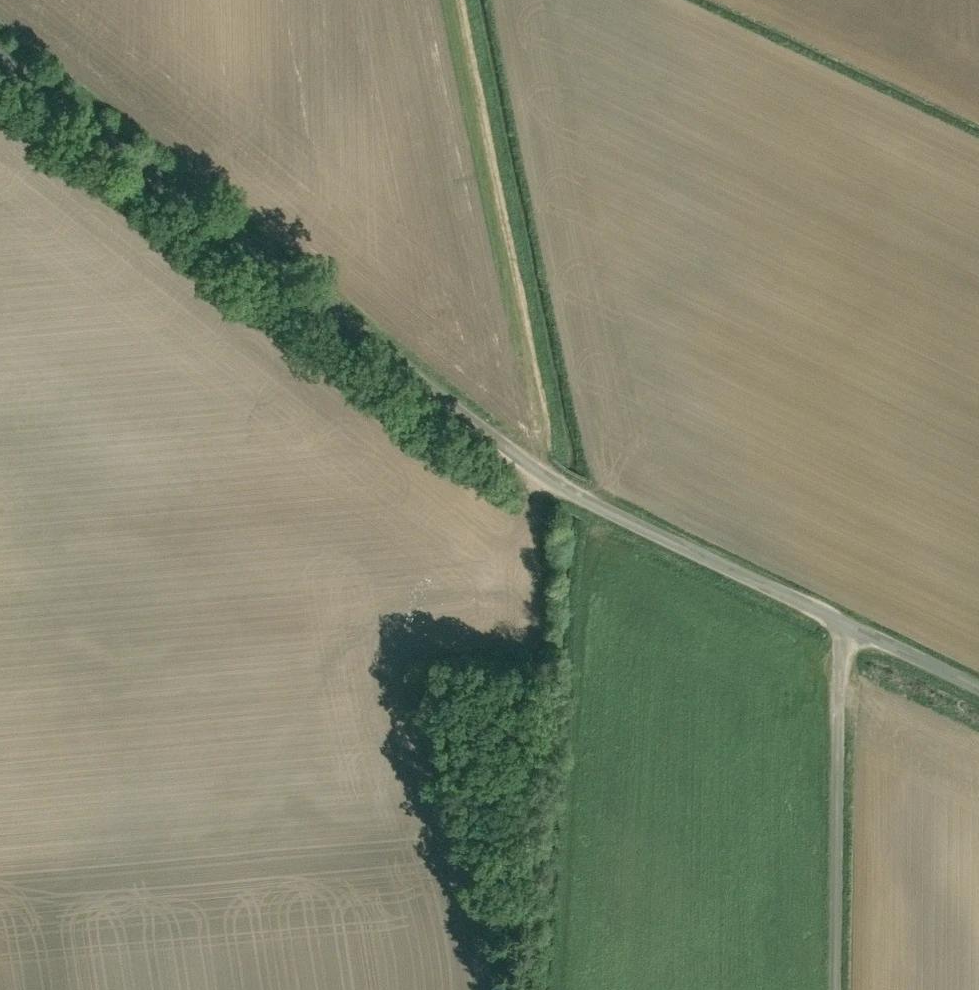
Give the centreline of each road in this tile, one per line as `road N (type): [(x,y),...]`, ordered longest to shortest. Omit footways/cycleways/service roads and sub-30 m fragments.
road 1 (unclassified): [(850,614),(564,475),(0,58)]
road 2 (unclassified): [(850,614),(847,989)]
road 3 (unclassified): [(978,675),(850,614)]

